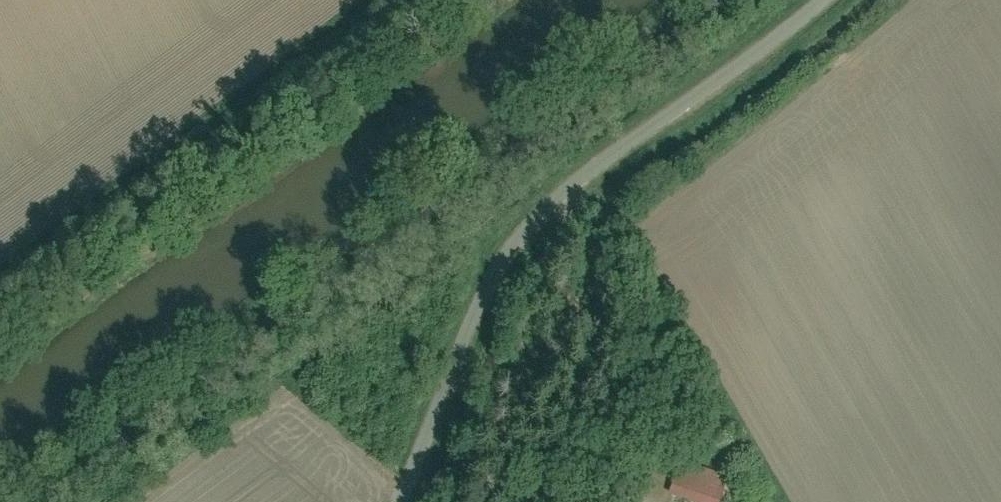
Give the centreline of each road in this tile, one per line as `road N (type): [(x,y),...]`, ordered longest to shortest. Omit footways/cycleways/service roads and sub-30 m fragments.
road 1 (unclassified): [(687,0),(37,501)]
road 2 (residential): [(395,501),(459,342),(509,244),(599,159),(818,0)]

